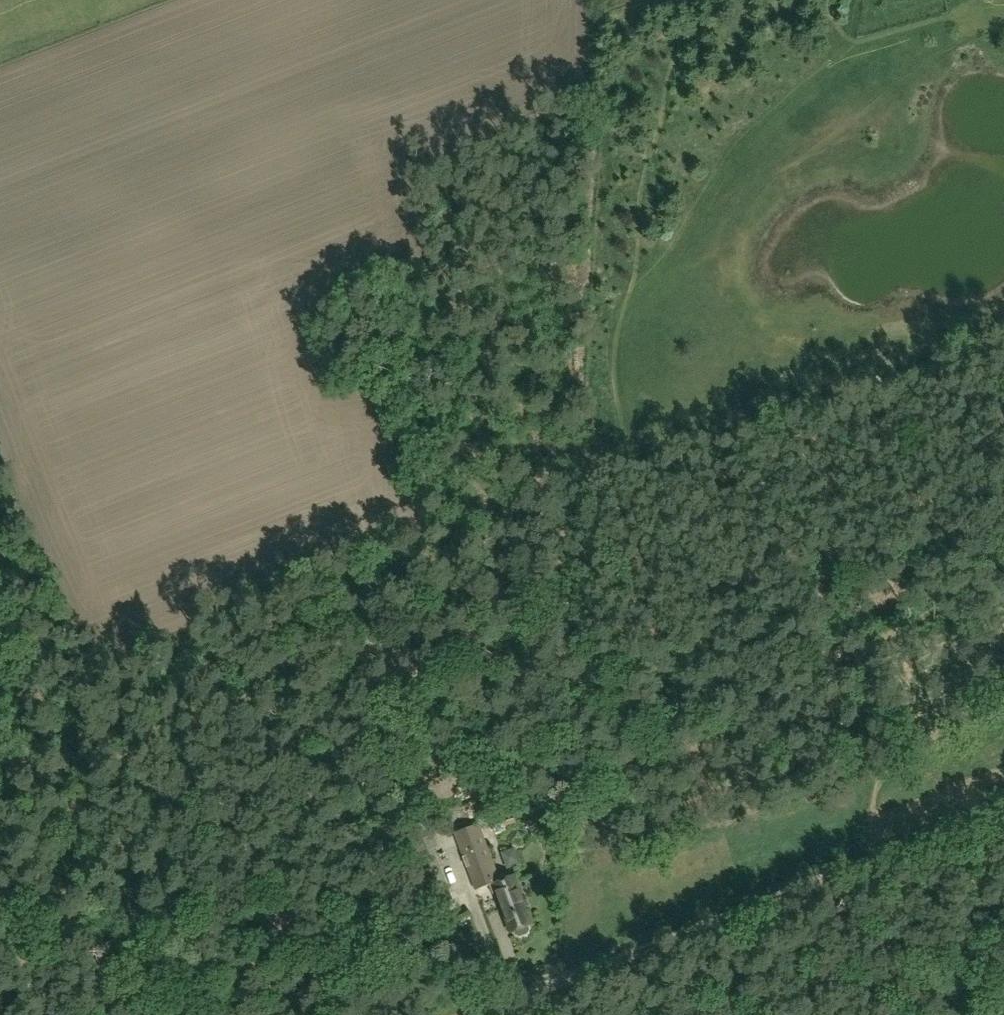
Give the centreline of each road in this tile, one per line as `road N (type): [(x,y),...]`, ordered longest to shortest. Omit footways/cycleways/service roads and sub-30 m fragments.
road 1 (track): [(456,1014),(1003,805)]

